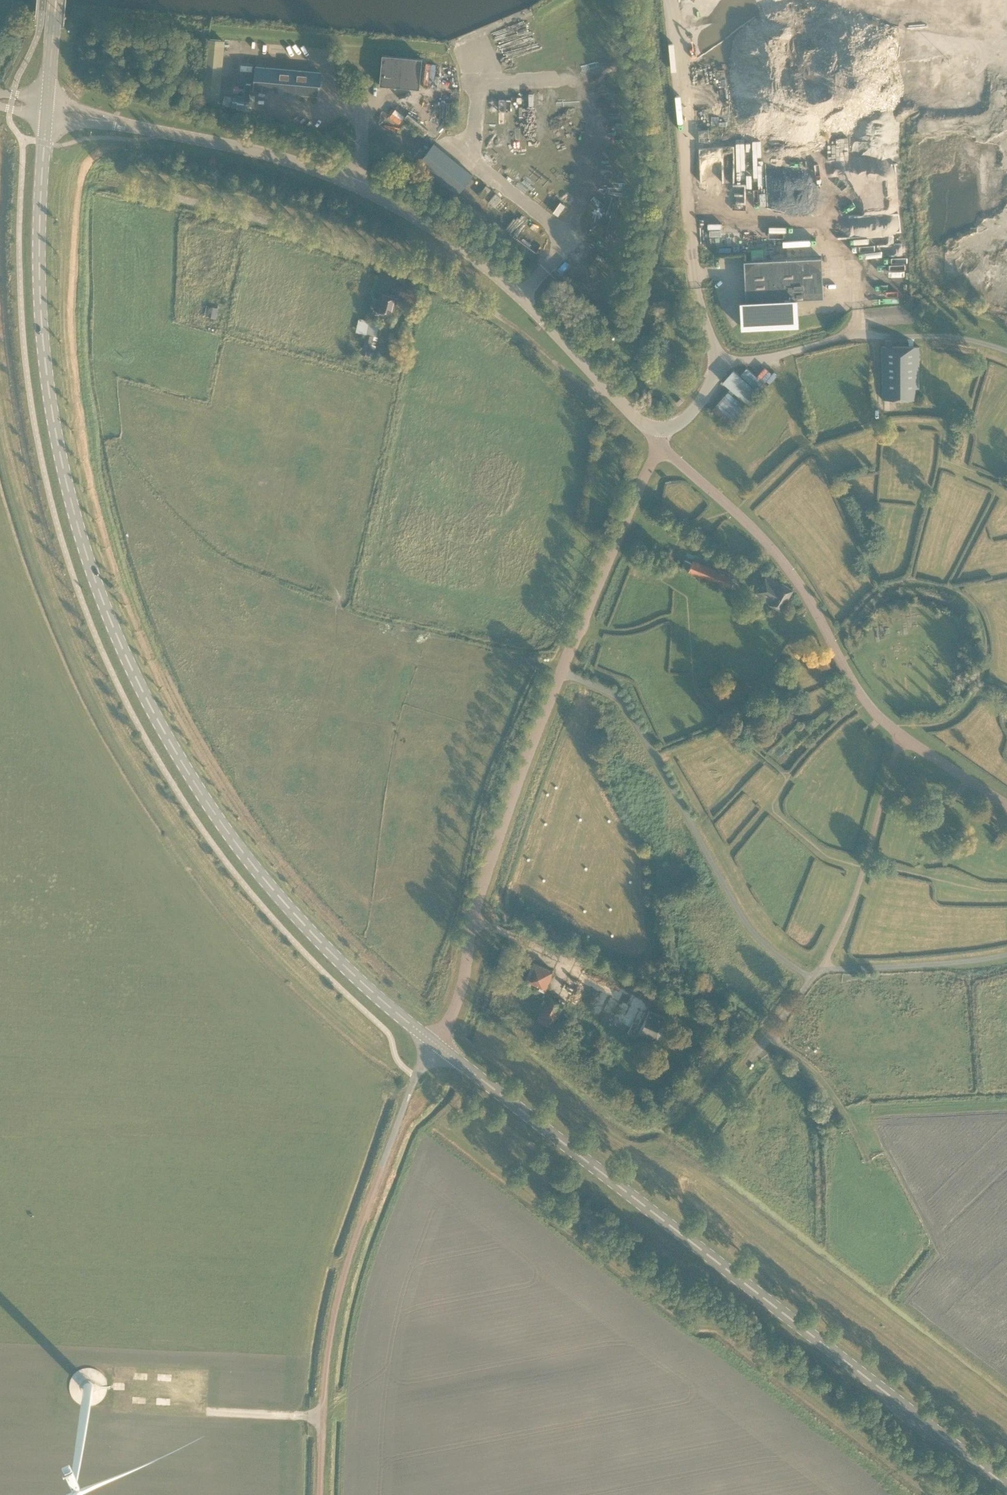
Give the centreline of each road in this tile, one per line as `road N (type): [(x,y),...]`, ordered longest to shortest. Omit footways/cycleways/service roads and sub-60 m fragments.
road 1 (secondary): [(434,1042),(327,949),(244,858),(180,761),(123,655),(74,515),(48,392),(39,255),(47,108)]
road 2 (secondary): [(1006,1486),(434,1042)]
road 3 (unclassified): [(655,440),(526,302),(408,211),(336,175),(233,143),(47,108)]
road 4 (unclassified): [(329,1494),(342,1305),(434,1042)]
road 5 (unclassified): [(561,672),(625,704),(749,927),(812,977),(821,967)]
road 6 (unclassified): [(434,1042),(460,991),(493,863),(561,672)]
road 7 (unclassified): [(900,734),(866,702),(785,566),(655,440)]
road 8 (unclassified): [(1006,350),(941,336),(864,335),(720,367)]
road 9 (unclassified): [(561,672),(655,440)]
road 10 (unclassified): [(821,967),(854,897),(900,734)]
road 11 (unclassified): [(821,967),(1006,954)]
road 12 (unclassified): [(1006,803),(900,734)]

